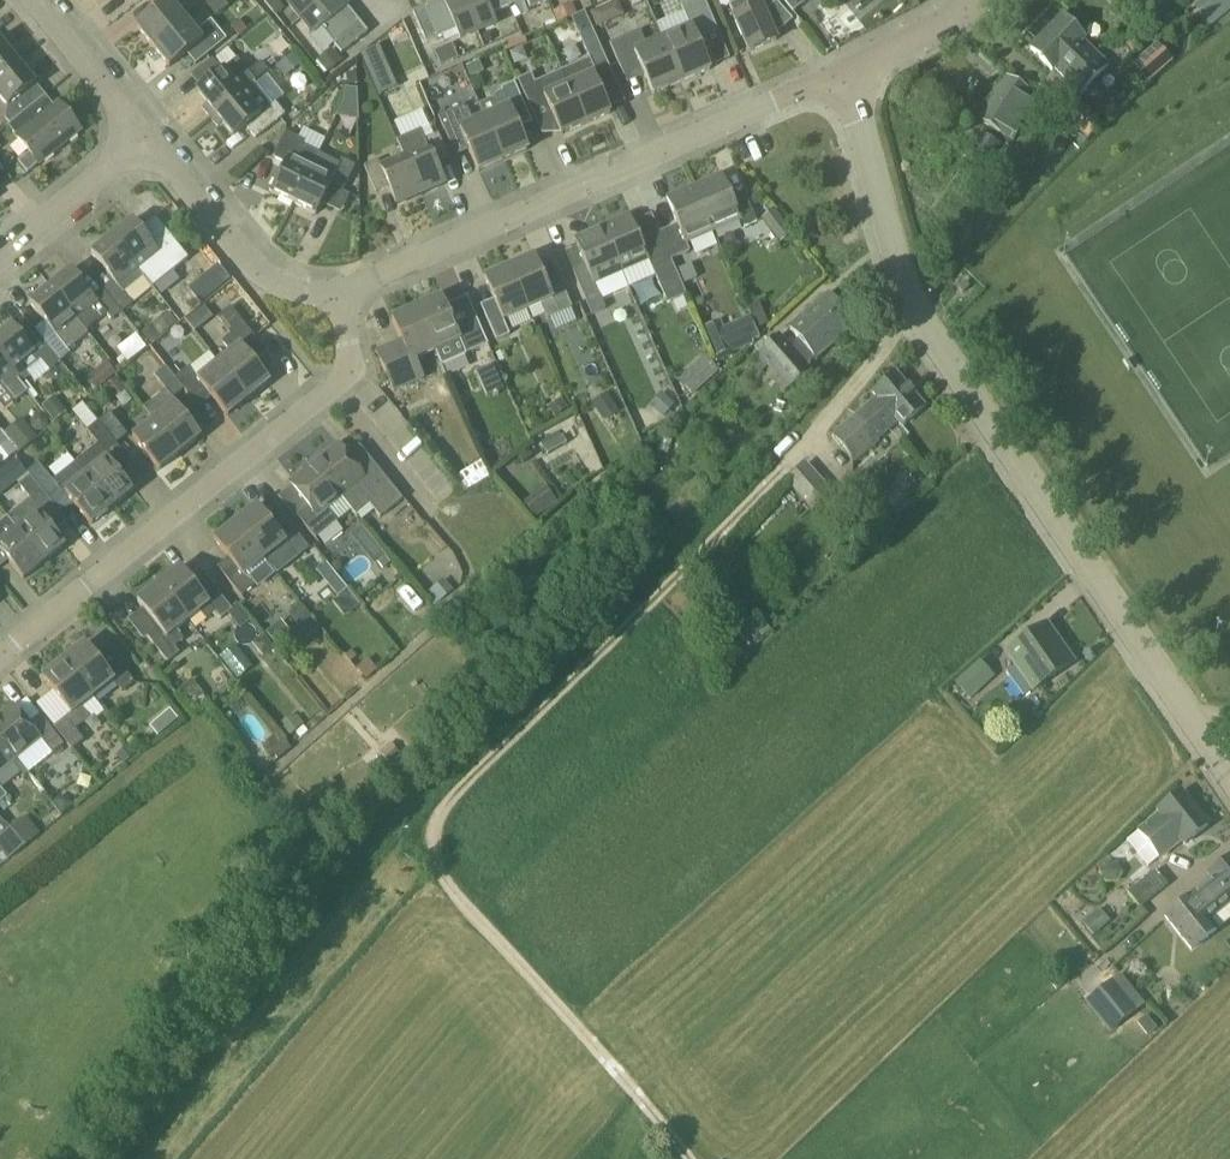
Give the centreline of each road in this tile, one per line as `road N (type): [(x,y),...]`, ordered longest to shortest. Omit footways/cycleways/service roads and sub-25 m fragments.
road 1 (residential): [(920,318),(429,827),(439,879),(680,1158)]
road 2 (residential): [(1229,782),(920,318)]
road 3 (residential): [(0,661),(362,384),(350,294)]
road 4 (residential): [(350,294),(844,76)]
road 5 (residential): [(350,294),(268,277),(150,142)]
road 6 (residential): [(920,318),(844,76)]
road 7 (residential): [(0,261),(150,142)]
road 8 (residential): [(150,142),(35,0)]
road 9 (residential): [(844,76),(986,1)]

